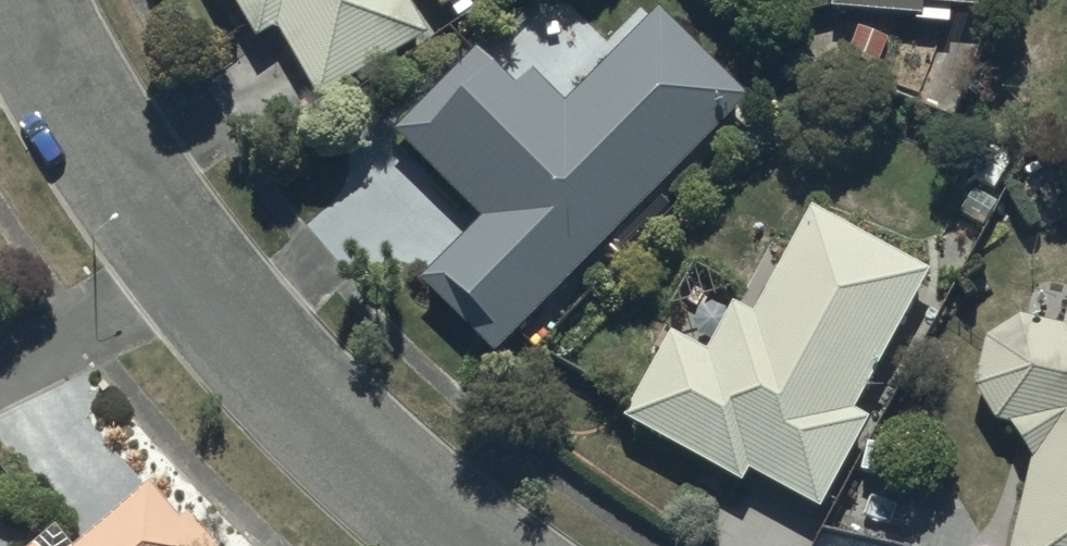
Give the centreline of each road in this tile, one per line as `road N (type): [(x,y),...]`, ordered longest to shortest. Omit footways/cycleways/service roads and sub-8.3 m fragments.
road 1 (residential): [(465,545),(359,459),(237,327),(114,154),(24,0)]

